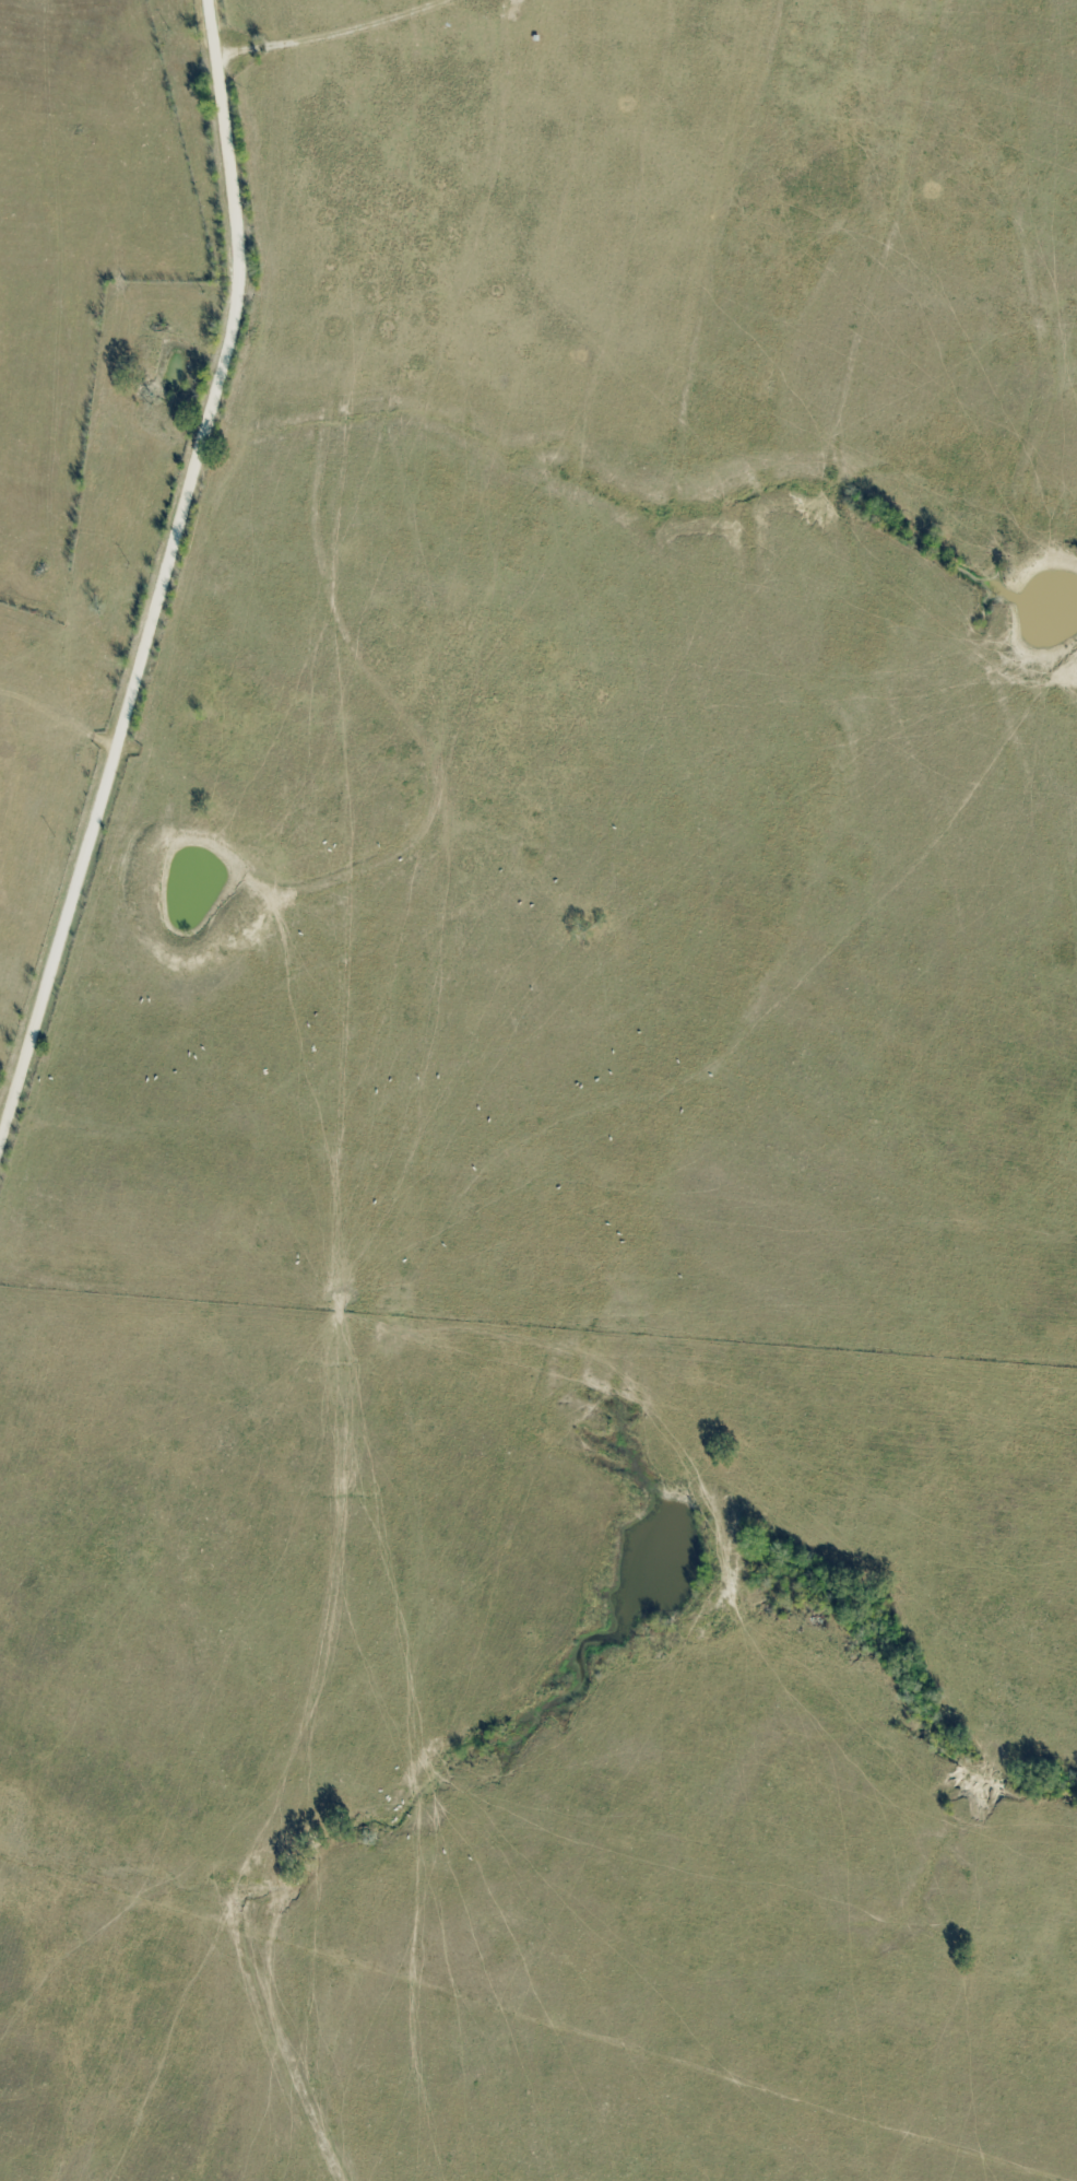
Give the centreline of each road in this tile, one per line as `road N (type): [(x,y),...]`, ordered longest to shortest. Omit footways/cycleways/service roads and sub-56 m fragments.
road 1 (residential): [(212,0),(241,256),(225,365),(0,1141)]

